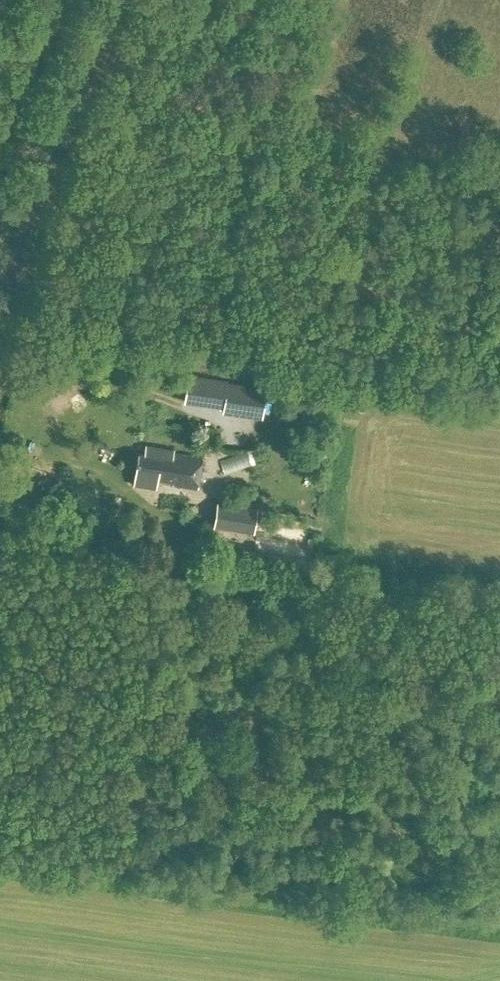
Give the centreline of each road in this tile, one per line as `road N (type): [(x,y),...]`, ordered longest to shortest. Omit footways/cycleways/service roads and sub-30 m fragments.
road 1 (track): [(445,0),(350,234),(343,284),(356,309),(414,331),(499,330)]
road 2 (tertiary): [(0,332),(64,138),(120,0)]

